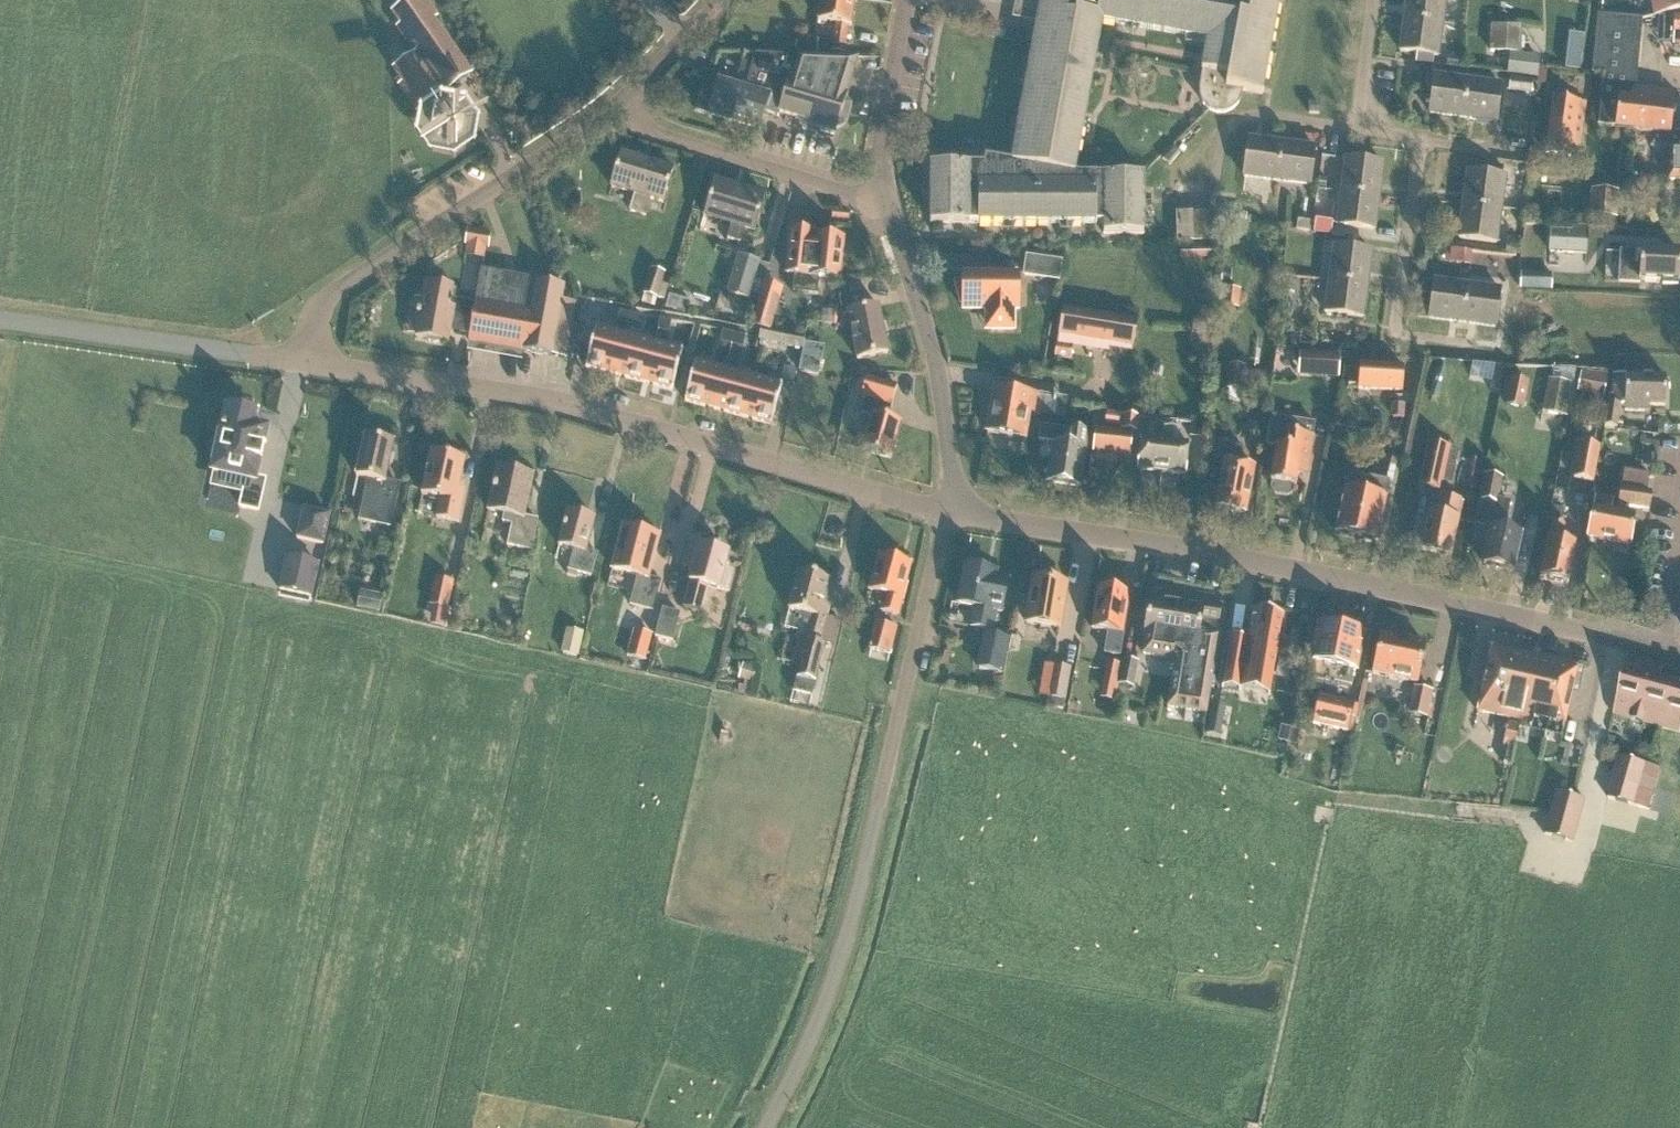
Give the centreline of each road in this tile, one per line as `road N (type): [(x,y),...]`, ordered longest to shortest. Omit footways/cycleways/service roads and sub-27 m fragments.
road 1 (tertiary): [(1679,655),(1324,576),(947,513)]
road 2 (unclassified): [(947,513),(575,408),(311,366)]
road 3 (unclassified): [(769,1127),(848,940),(947,513)]
road 4 (residential): [(311,366),(318,317),(336,292),(621,107)]
road 5 (residential): [(1395,325),(1414,143),(1406,128),(1366,117),(1361,105),(1373,0)]
road 6 (tertiary): [(947,513),(946,407),(883,195)]
road 7 (unclassified): [(0,322),(311,366)]
road 8 (residential): [(883,195),(846,193),(647,130),(621,107)]
road 9 (tertiary): [(883,195),(884,121),(906,0)]
road 10 (residential): [(621,107),(720,0)]

